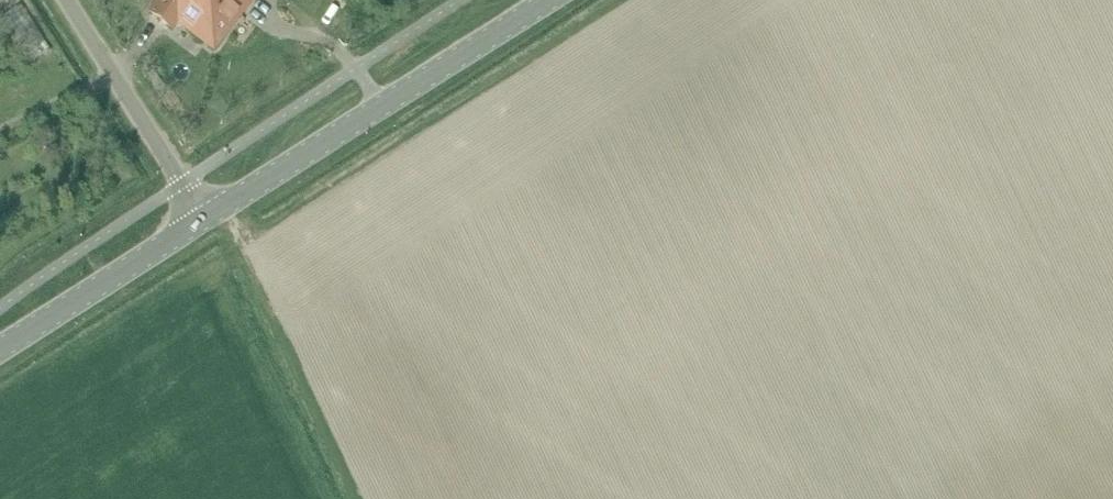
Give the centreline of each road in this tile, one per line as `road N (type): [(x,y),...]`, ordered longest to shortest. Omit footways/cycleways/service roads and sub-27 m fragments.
road 1 (tertiary): [(206,222),(552,0)]
road 2 (unclassified): [(206,222),(62,0)]
road 3 (tertiary): [(0,353),(206,222)]

